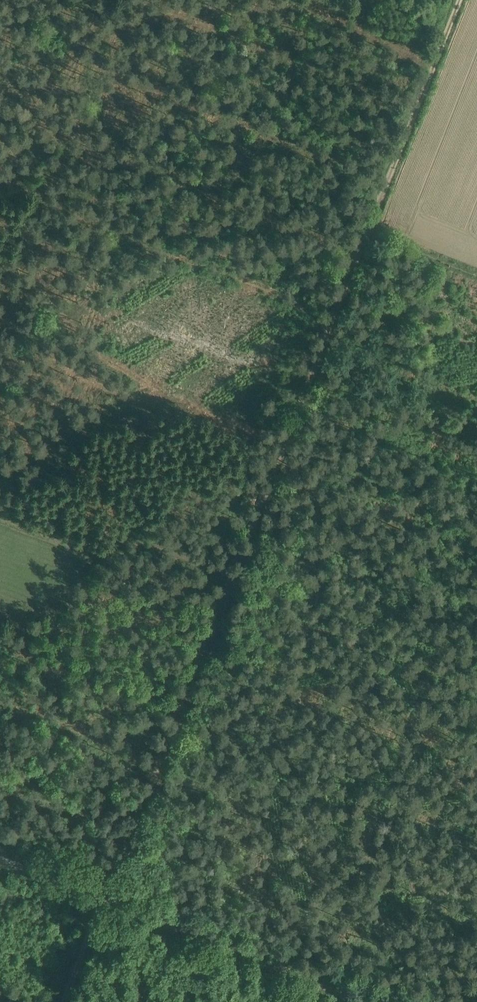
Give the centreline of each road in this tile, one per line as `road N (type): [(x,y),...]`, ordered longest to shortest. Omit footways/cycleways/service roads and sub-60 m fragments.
road 1 (track): [(108,899),(465,0)]
road 2 (track): [(371,1001),(108,899)]
road 3 (track): [(100,530),(235,578)]

